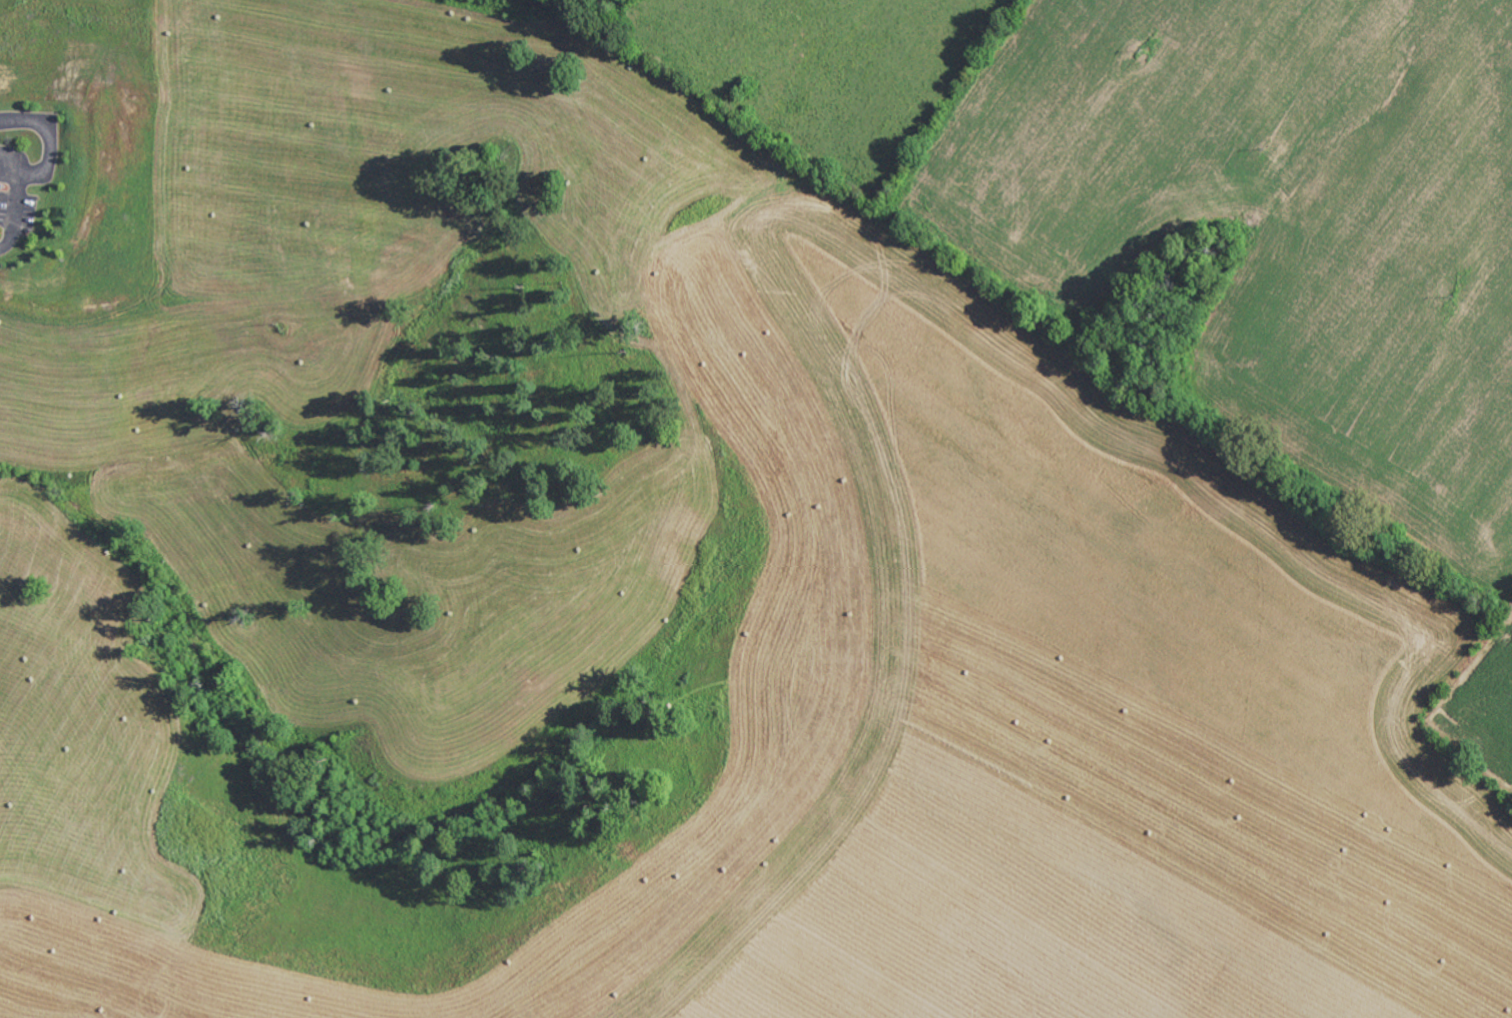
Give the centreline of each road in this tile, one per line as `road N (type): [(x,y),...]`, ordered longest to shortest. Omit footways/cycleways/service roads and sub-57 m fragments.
road 1 (residential): [(0,471),(132,467)]

